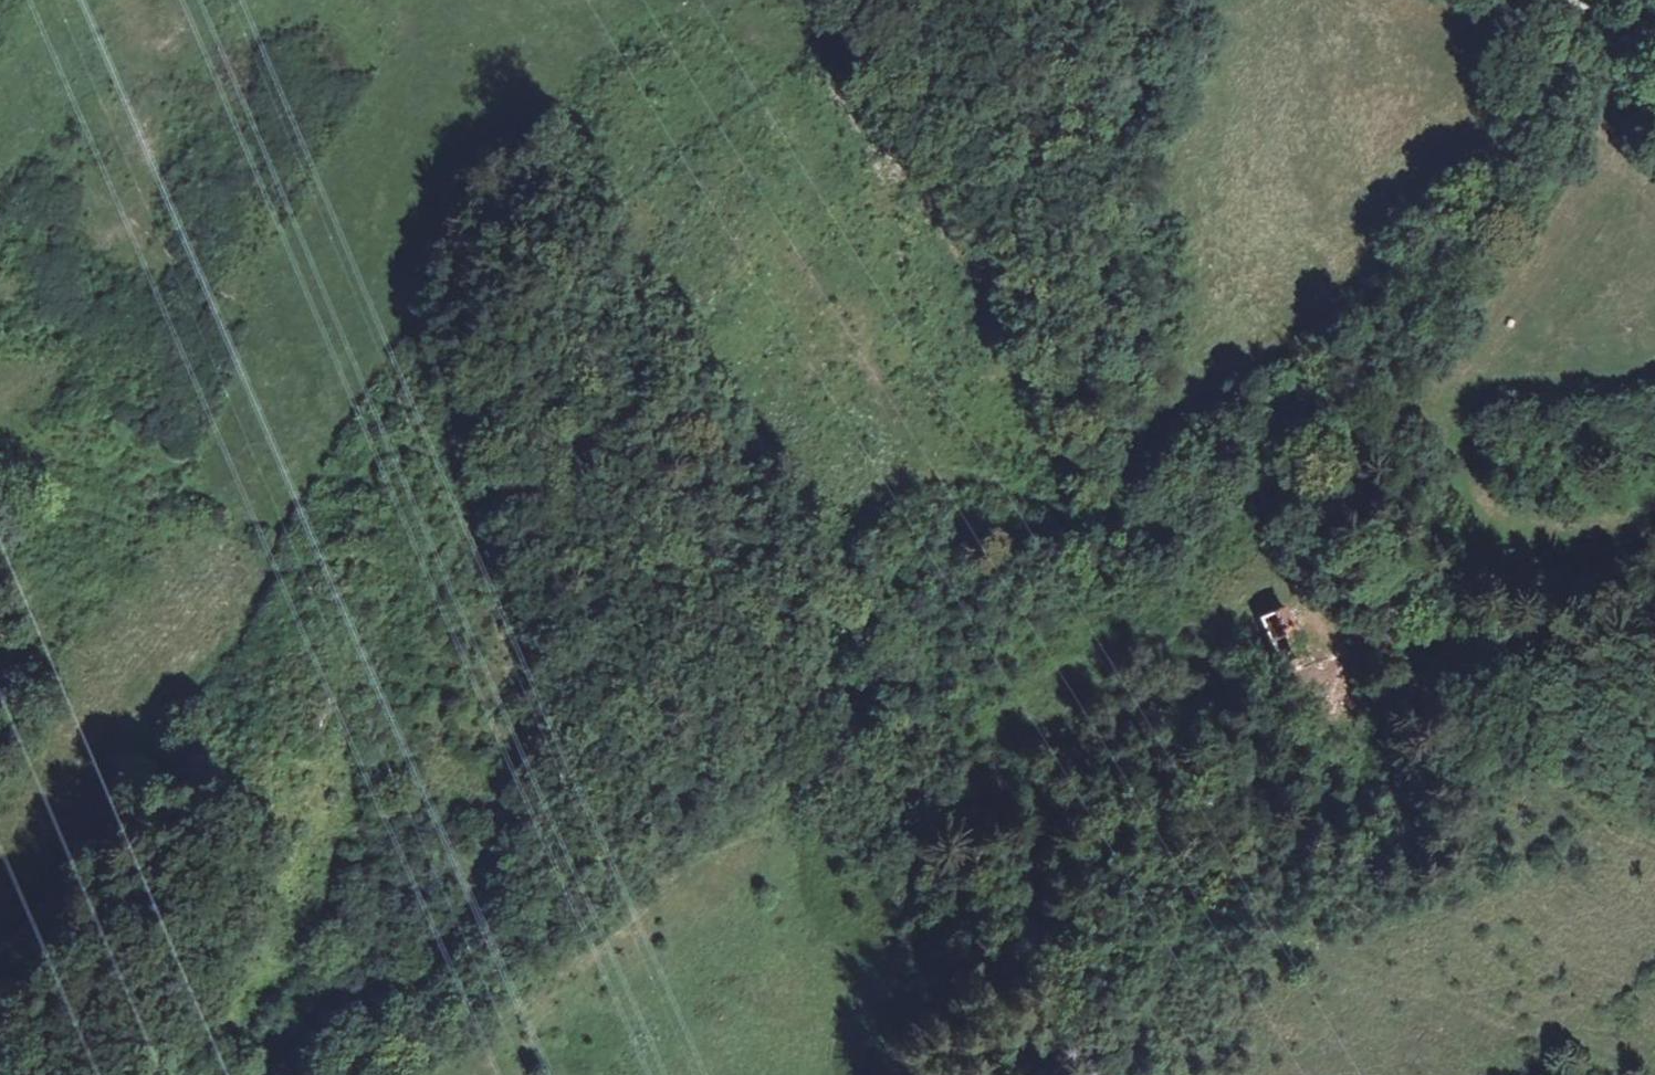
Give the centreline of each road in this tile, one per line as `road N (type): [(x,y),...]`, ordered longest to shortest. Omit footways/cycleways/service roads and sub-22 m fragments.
road 1 (track): [(1654,761),(1450,712),(1416,687),(1395,659),(1351,514),(1328,376),(1361,319),(1502,147),(1509,125),(1505,42),(1485,0)]
road 2 (track): [(1509,125),(1548,89),(1588,14)]

